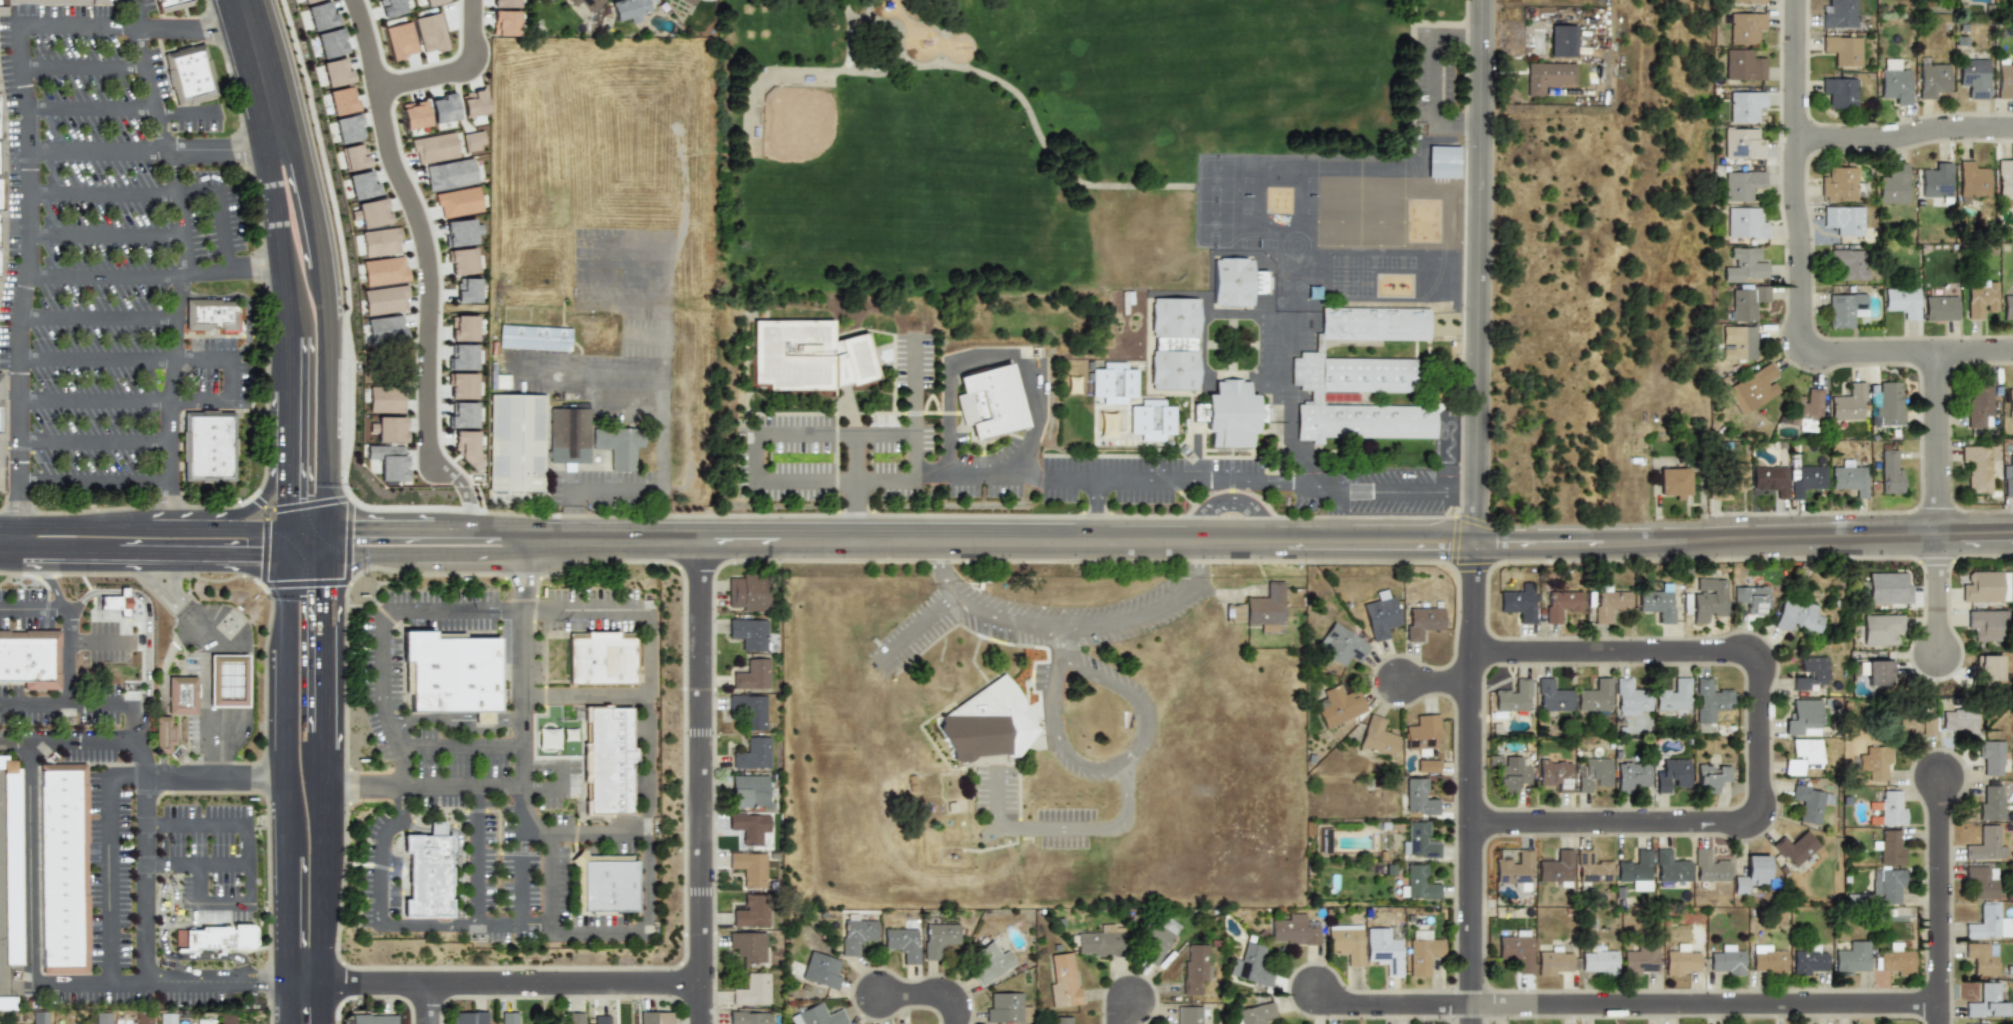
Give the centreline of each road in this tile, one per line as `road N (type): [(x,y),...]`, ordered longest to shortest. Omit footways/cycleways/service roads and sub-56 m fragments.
road 1 (tertiary): [(1478,544),(524,542)]
road 2 (residential): [(1473,823),(1756,818),(1761,779),(1756,655),(1473,652)]
road 3 (residential): [(1941,1004),(1360,1005),(1318,992)]
road 4 (tertiary): [(1478,544),(1484,0)]
road 5 (tertiary): [(2012,532),(1478,544)]
road 6 (residential): [(704,1023),(702,542)]
road 7 (residential): [(1473,1023),(1478,544)]
road 8 (residential): [(1937,351),(1807,348),(1795,194),(1797,0)]
road 9 (residential): [(431,462),(425,257),(383,143),(352,0)]
road 10 (secondary): [(288,549),(288,948),(305,983)]
road 11 (secondary): [(324,543),(322,298),(299,163),(279,142)]
road 12 (residential): [(704,984),(305,983)]
road 13 (residential): [(1941,1023),(1941,778)]
road 14 (secondary): [(48,538),(75,551),(288,549)]
road 15 (residential): [(2012,128),(1796,138)]
road 16 (secondary): [(305,983),(321,948),(324,786)]
road 17 (secondary): [(279,142),(269,170),(287,330)]
road 18 (secondary): [(324,730),(324,543)]
road 19 (residential): [(1940,534),(1937,351)]
road 20 (residential): [(374,89),(464,66),(470,0)]
road 21 (secondary): [(279,142),(243,0)]
road 22 (tertiary): [(468,542),(324,543)]
road 23 (secondary): [(287,433),(258,501),(204,528)]
road 24 (residential): [(1940,534),(1939,654)]

